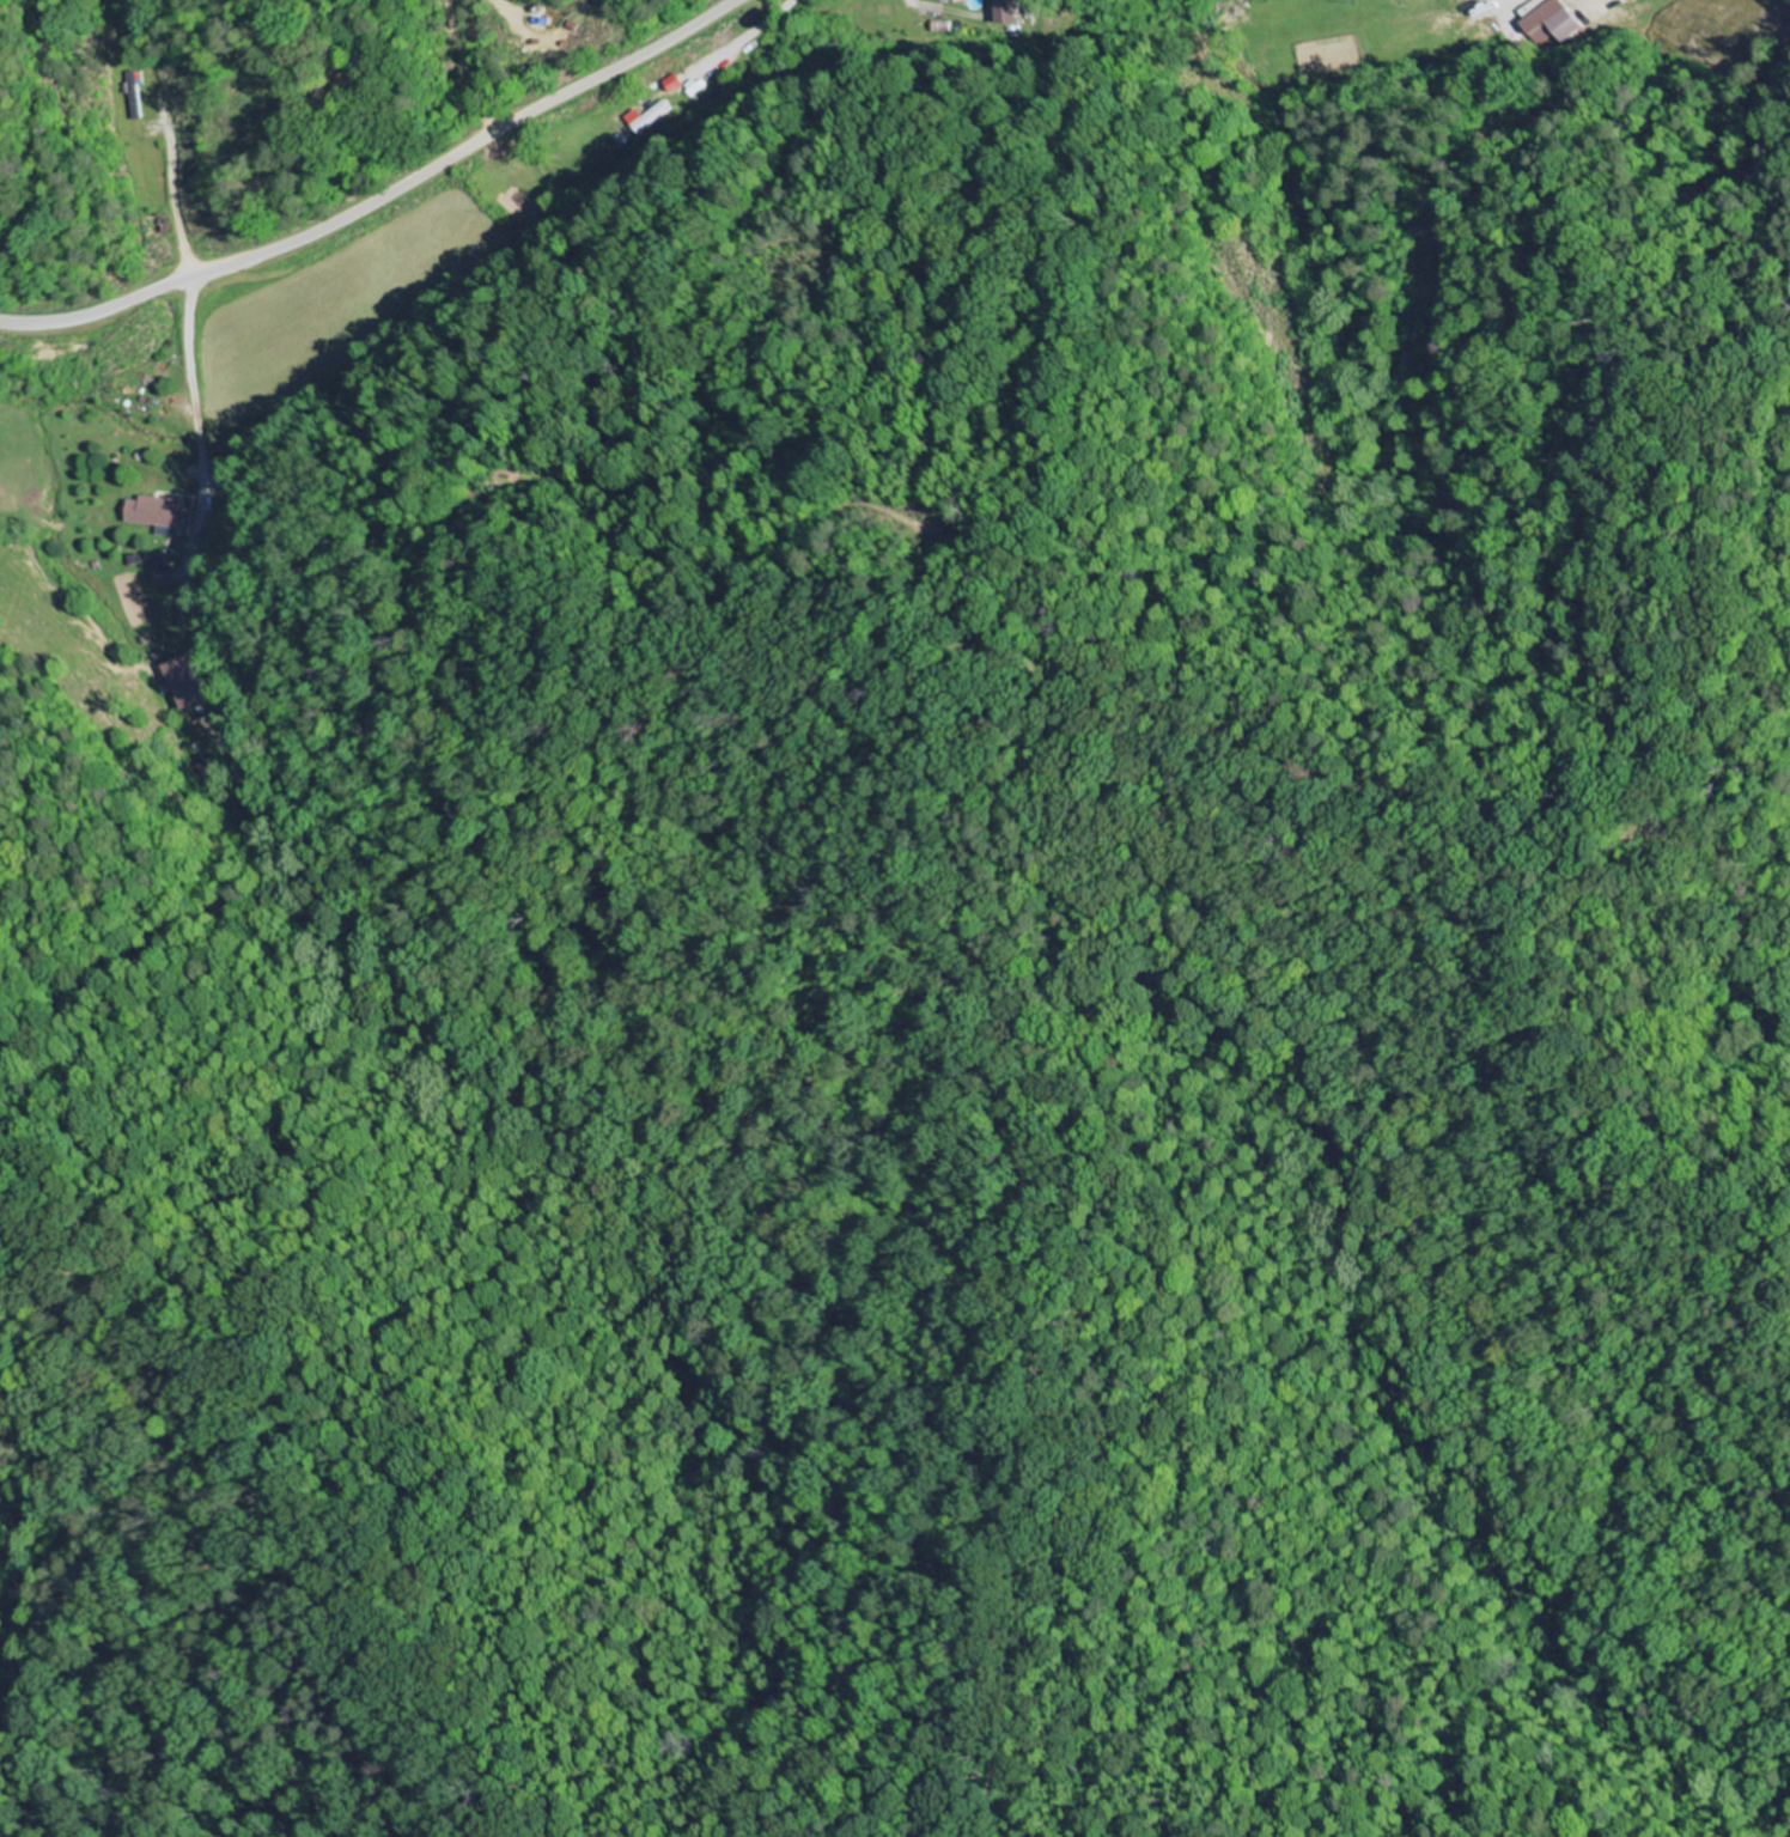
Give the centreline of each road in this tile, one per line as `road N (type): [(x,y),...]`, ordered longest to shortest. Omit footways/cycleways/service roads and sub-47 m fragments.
road 1 (secondary): [(747,0),(319,231),(103,310),(0,321)]

